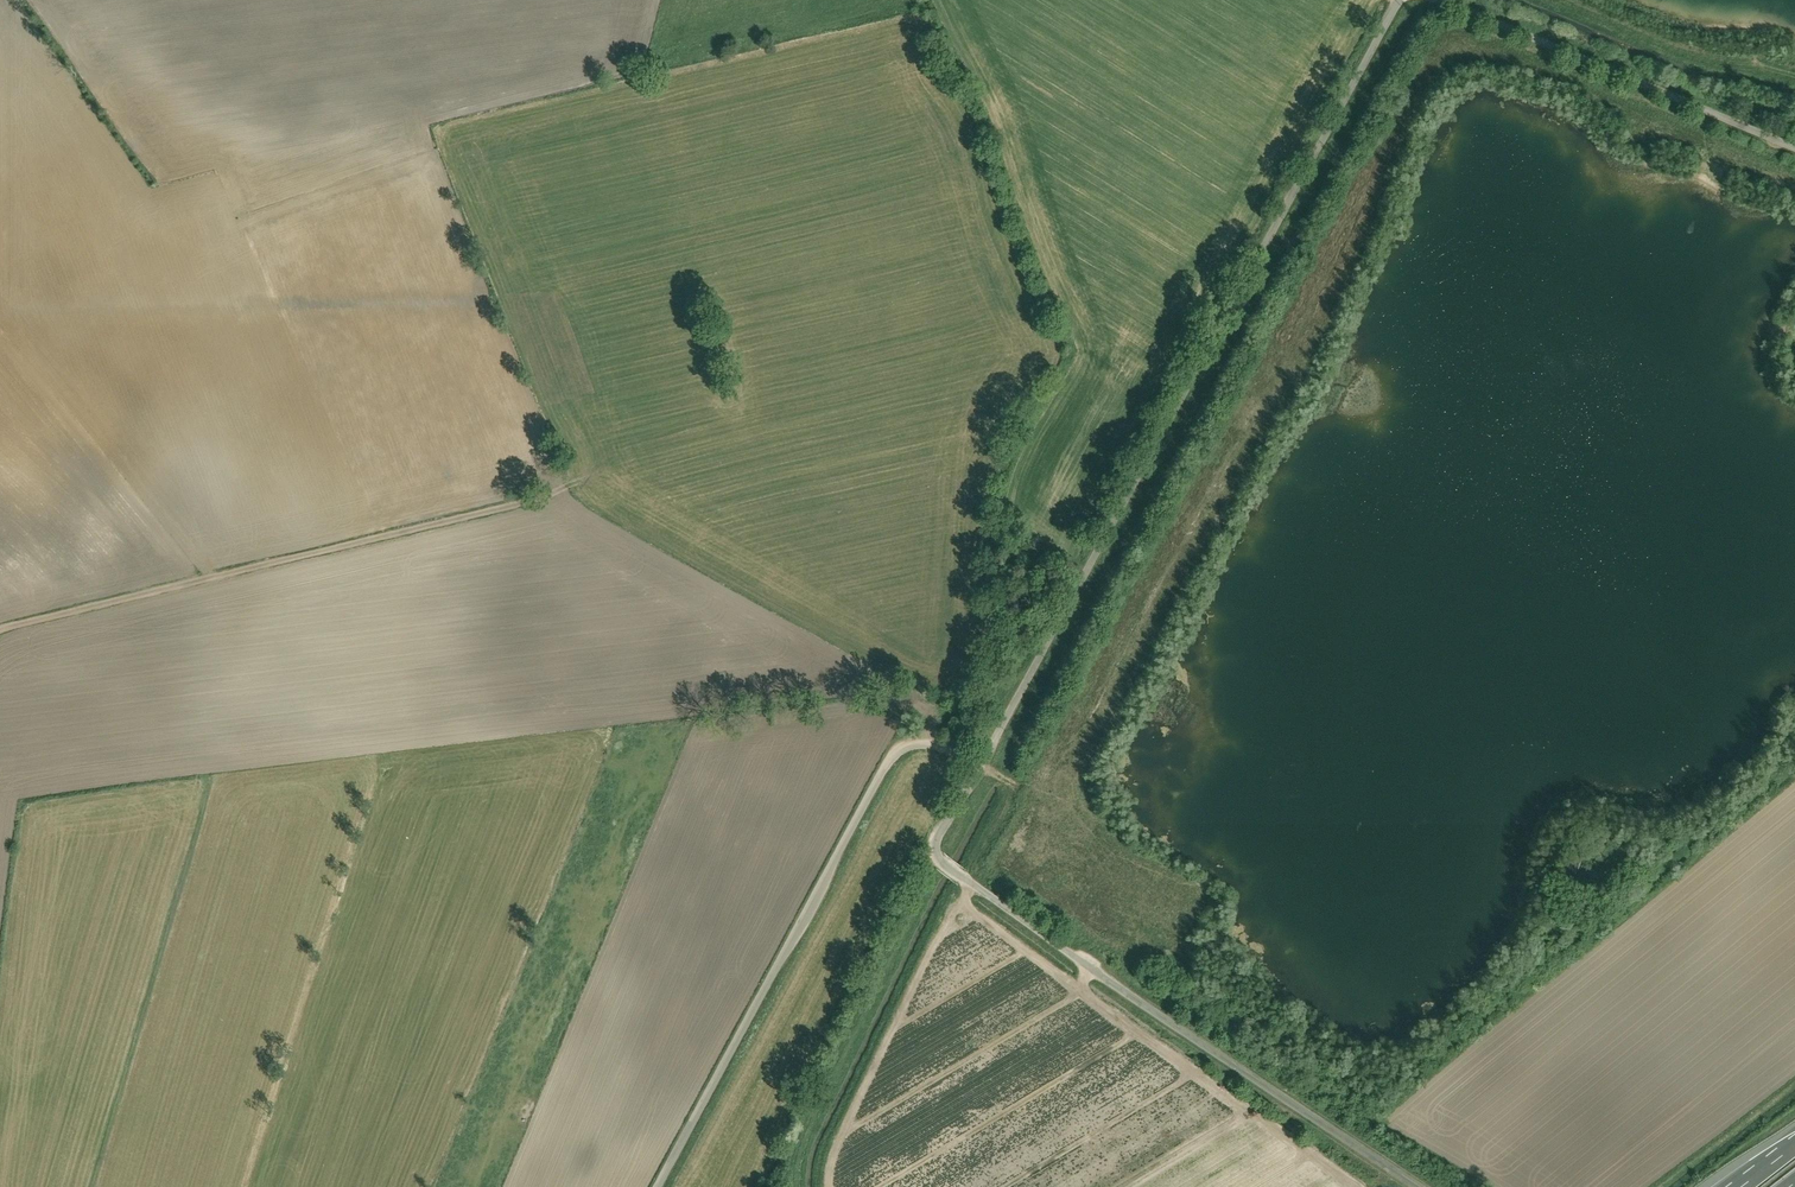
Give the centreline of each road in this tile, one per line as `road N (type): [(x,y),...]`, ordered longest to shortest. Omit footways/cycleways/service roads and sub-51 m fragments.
road 1 (unclassified): [(1403,0),(1093,582),(980,770)]
road 2 (unclassified): [(980,770),(936,842),(937,855),(1413,1186)]
road 3 (unclassified): [(662,1186),(890,762),(928,744),(980,770)]
road 4 (residential): [(1447,0),(1794,148)]

